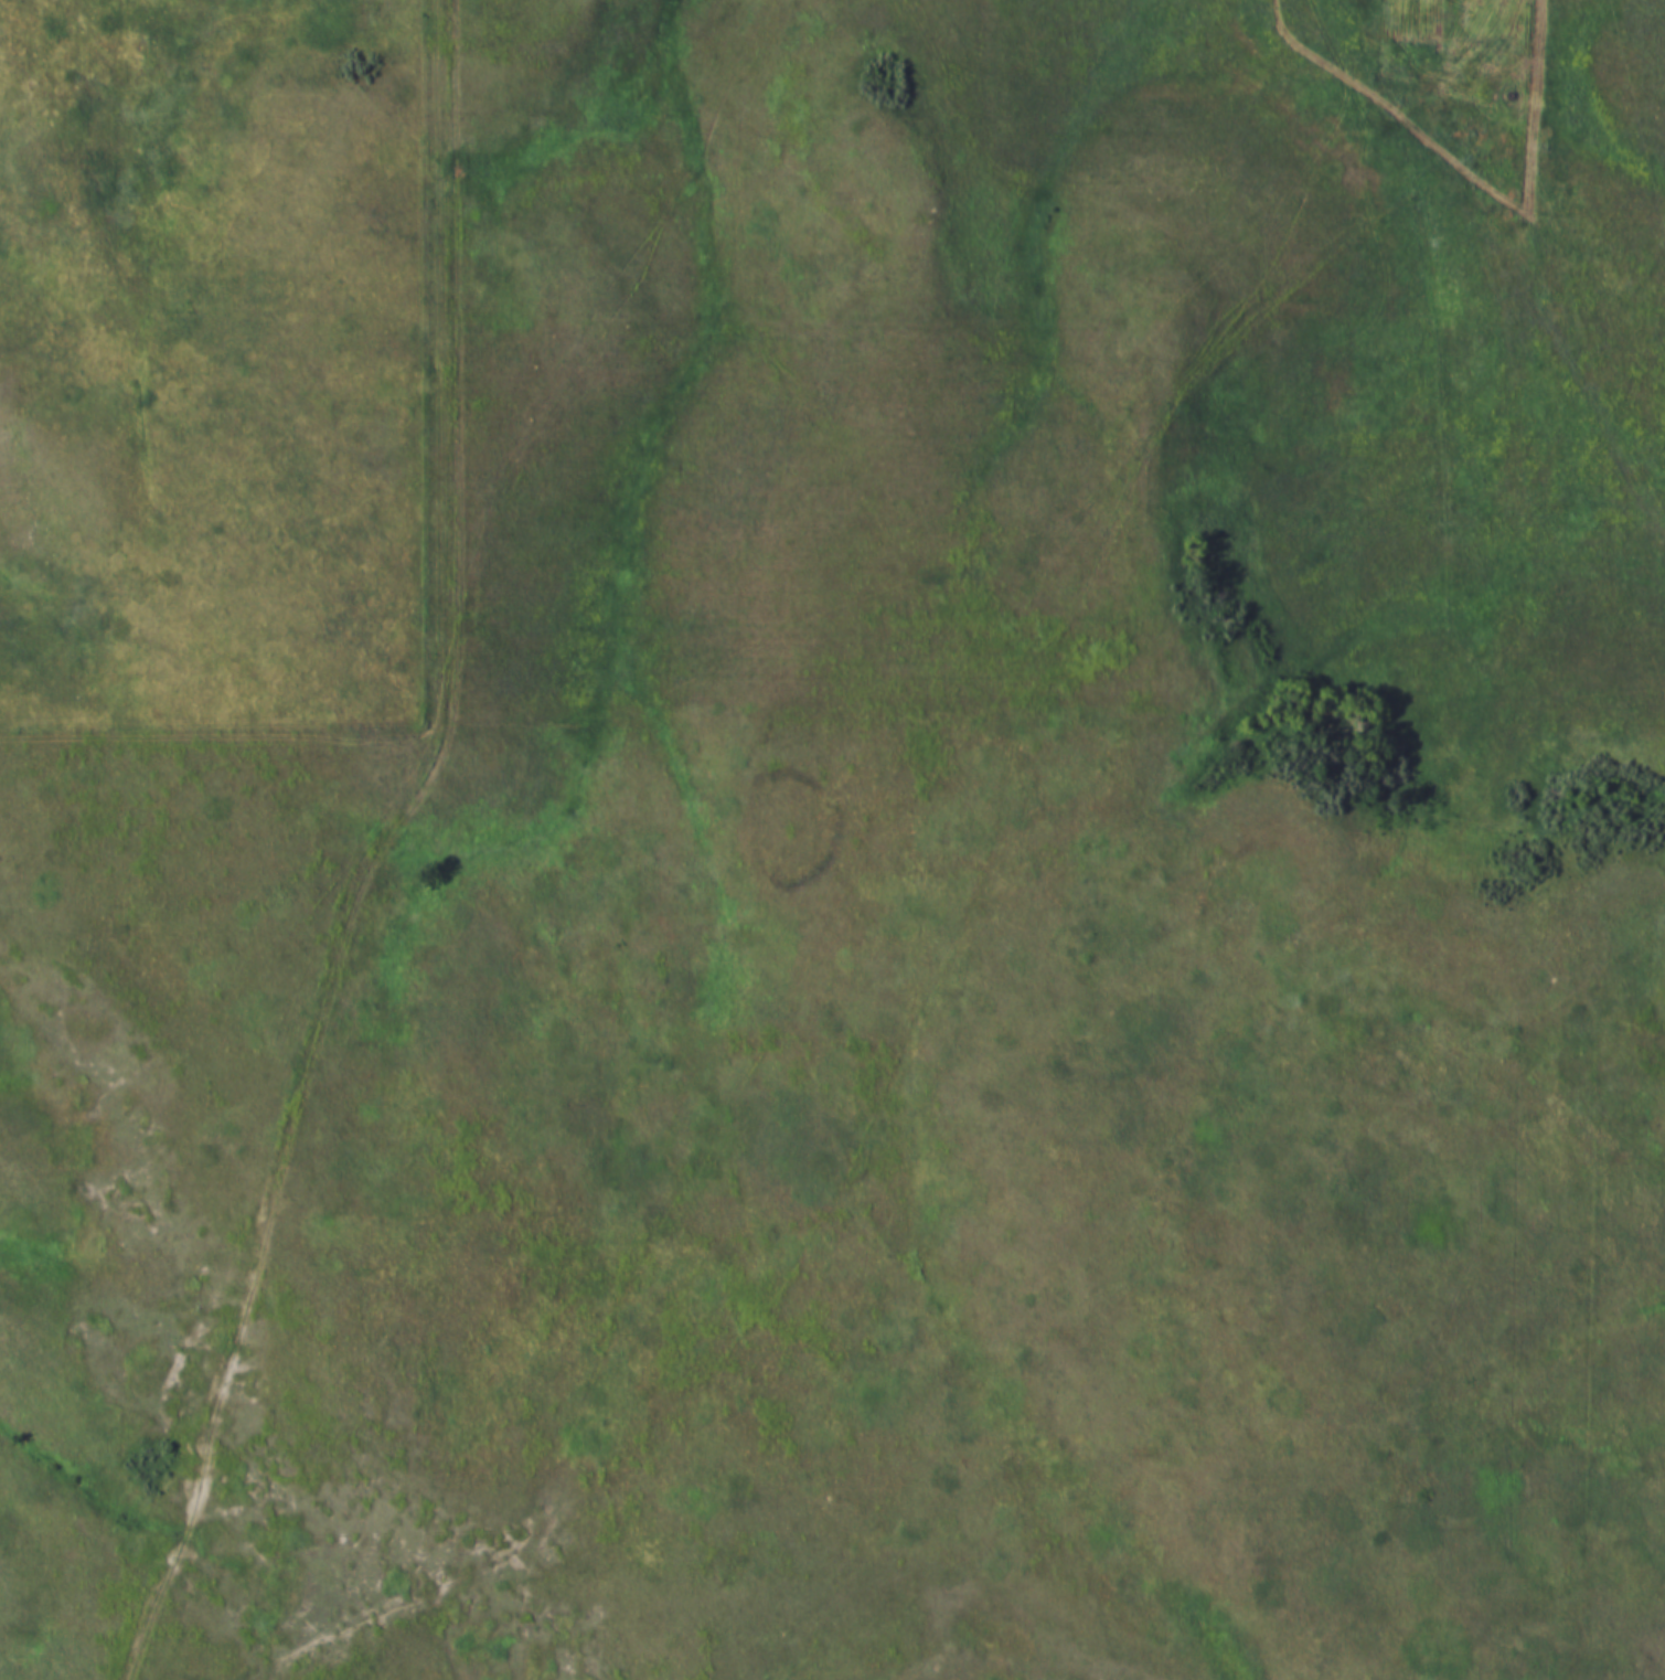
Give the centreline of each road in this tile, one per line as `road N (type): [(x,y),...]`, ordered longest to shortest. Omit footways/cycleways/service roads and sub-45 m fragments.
road 1 (track): [(1155,0),(1357,170),(1664,470)]

